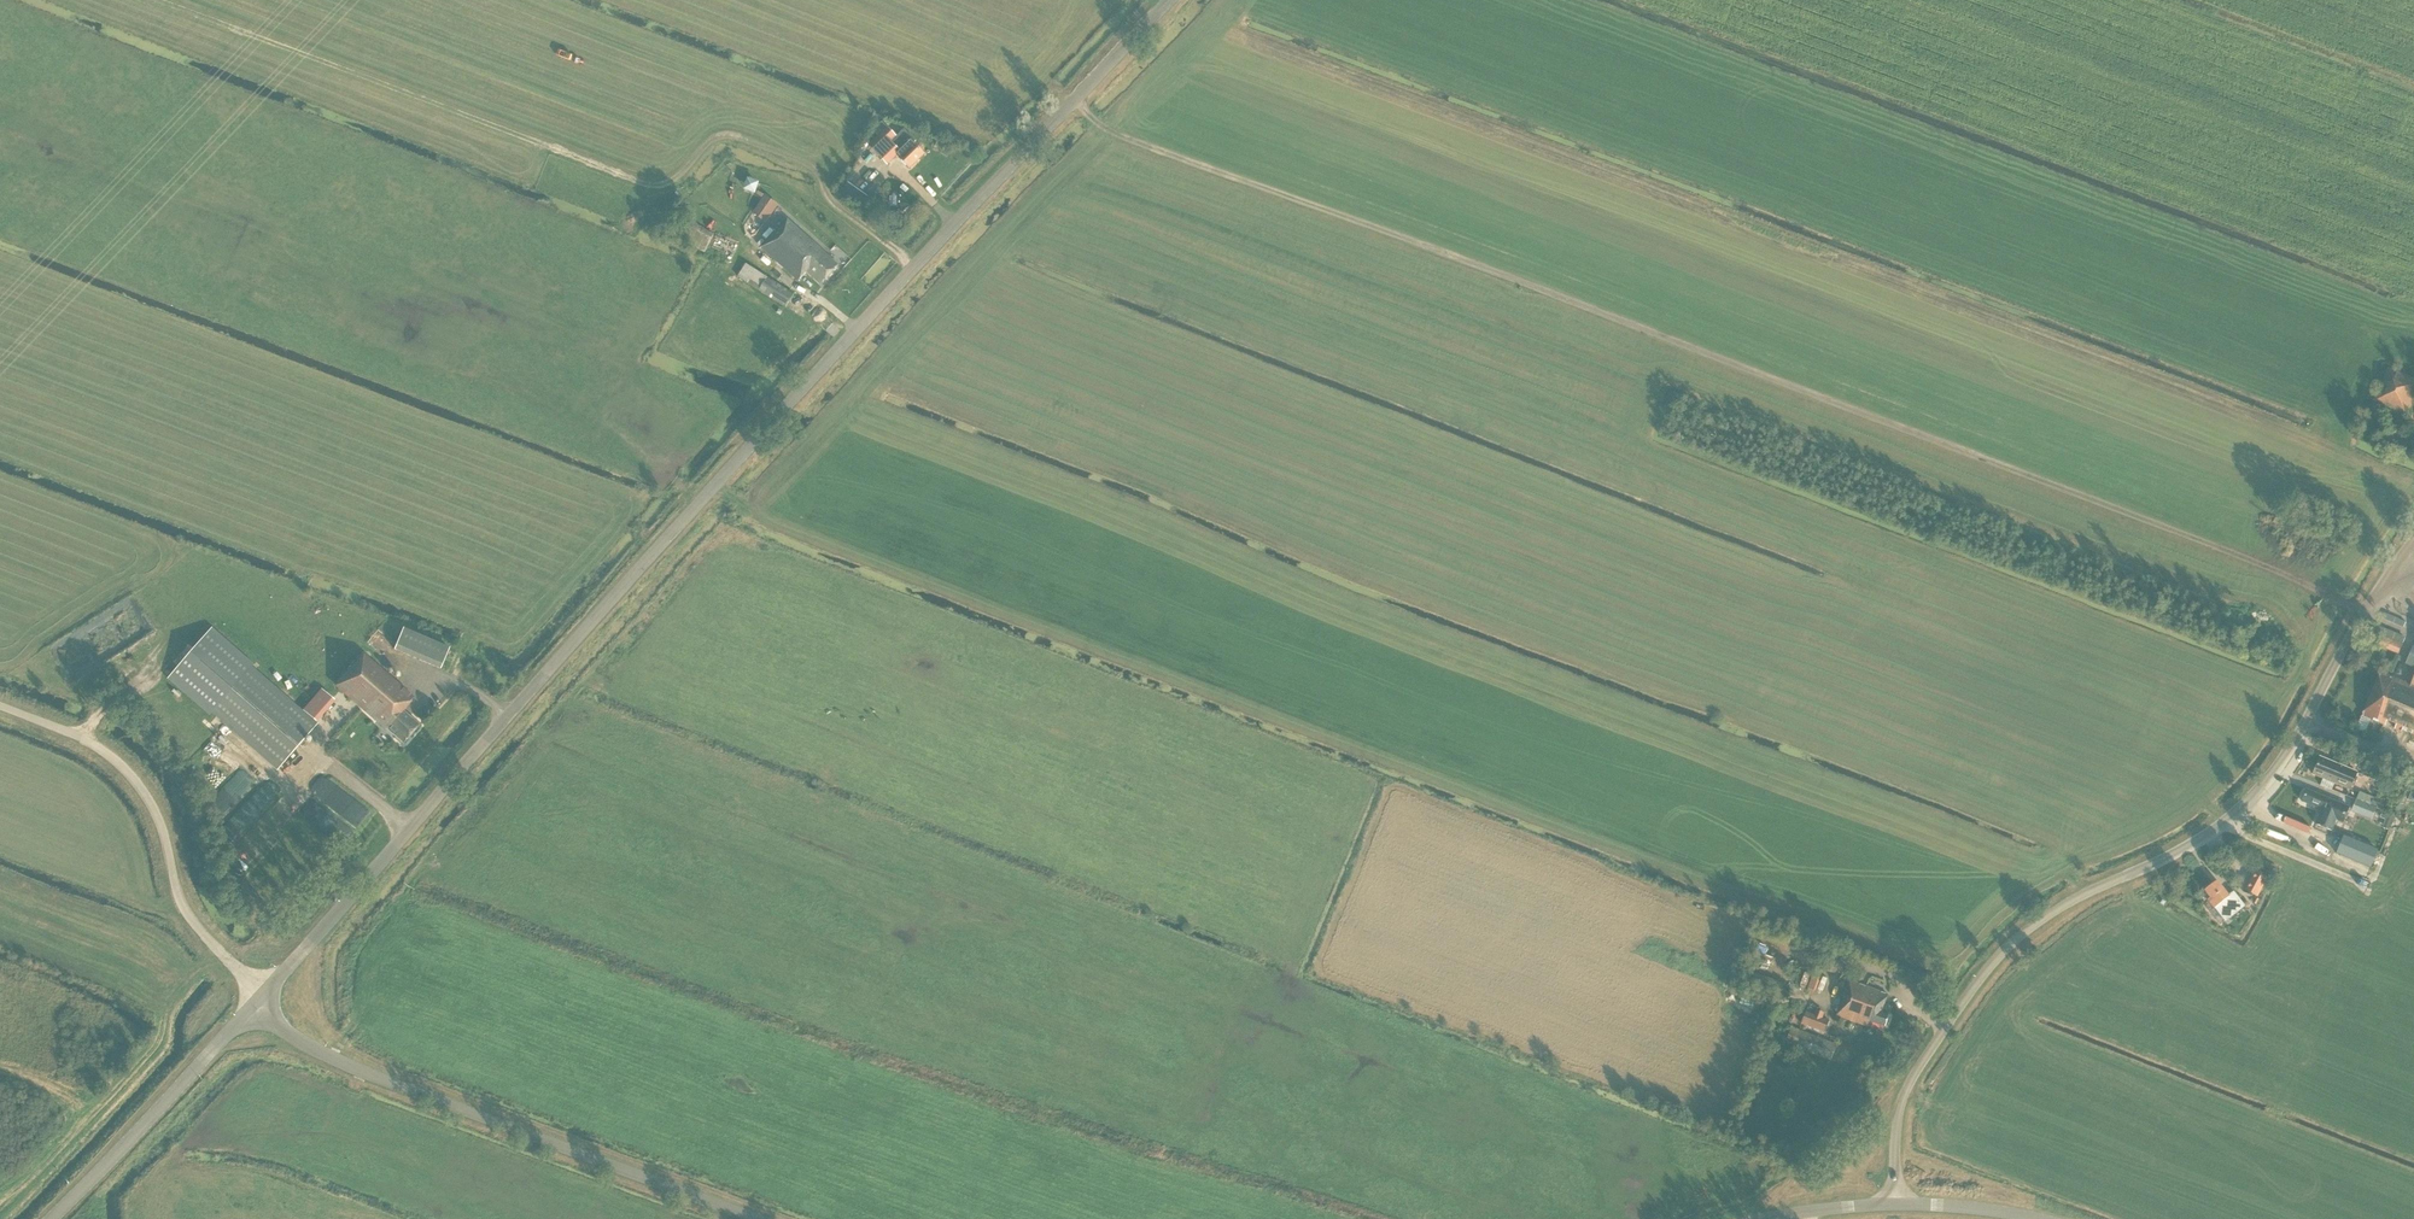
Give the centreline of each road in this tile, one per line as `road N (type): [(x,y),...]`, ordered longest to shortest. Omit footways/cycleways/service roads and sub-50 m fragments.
road 1 (track): [(2364,610),(1101,126),(1074,94)]
road 2 (tertiary): [(260,999),(848,338),(1161,0)]
road 3 (tertiary): [(1895,1204),(1904,1091),(1970,990),(2055,910),(2185,847),(2264,785),(2413,536)]
road 4 (tertiary): [(757,1218),(357,1069),(299,1040),(260,999)]
road 5 (unclassified): [(260,999),(185,909),(158,819),(137,782),(89,742),(0,705)]
road 6 (tertiary): [(51,1218),(260,999)]
road 7 (tertiary): [(2039,1218),(1895,1204)]
road 8 (tertiary): [(1895,1204),(1765,1218)]

